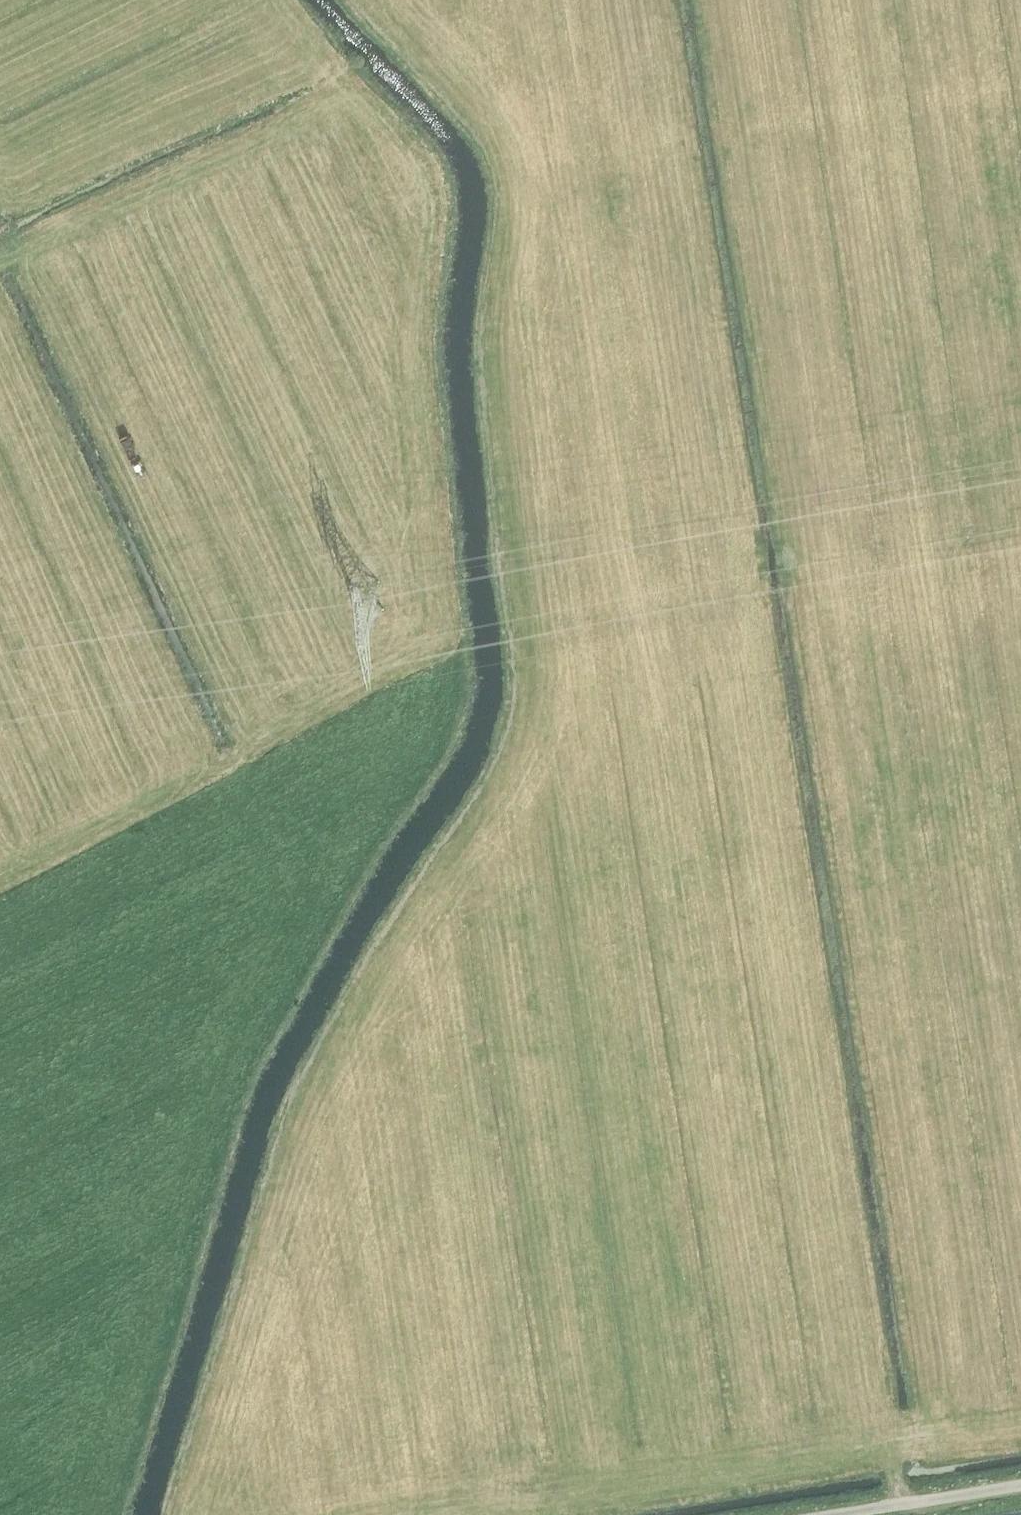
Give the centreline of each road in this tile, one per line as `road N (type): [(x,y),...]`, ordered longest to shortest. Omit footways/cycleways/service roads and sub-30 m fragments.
road 1 (unclassified): [(837,1514),(1020,1486)]

